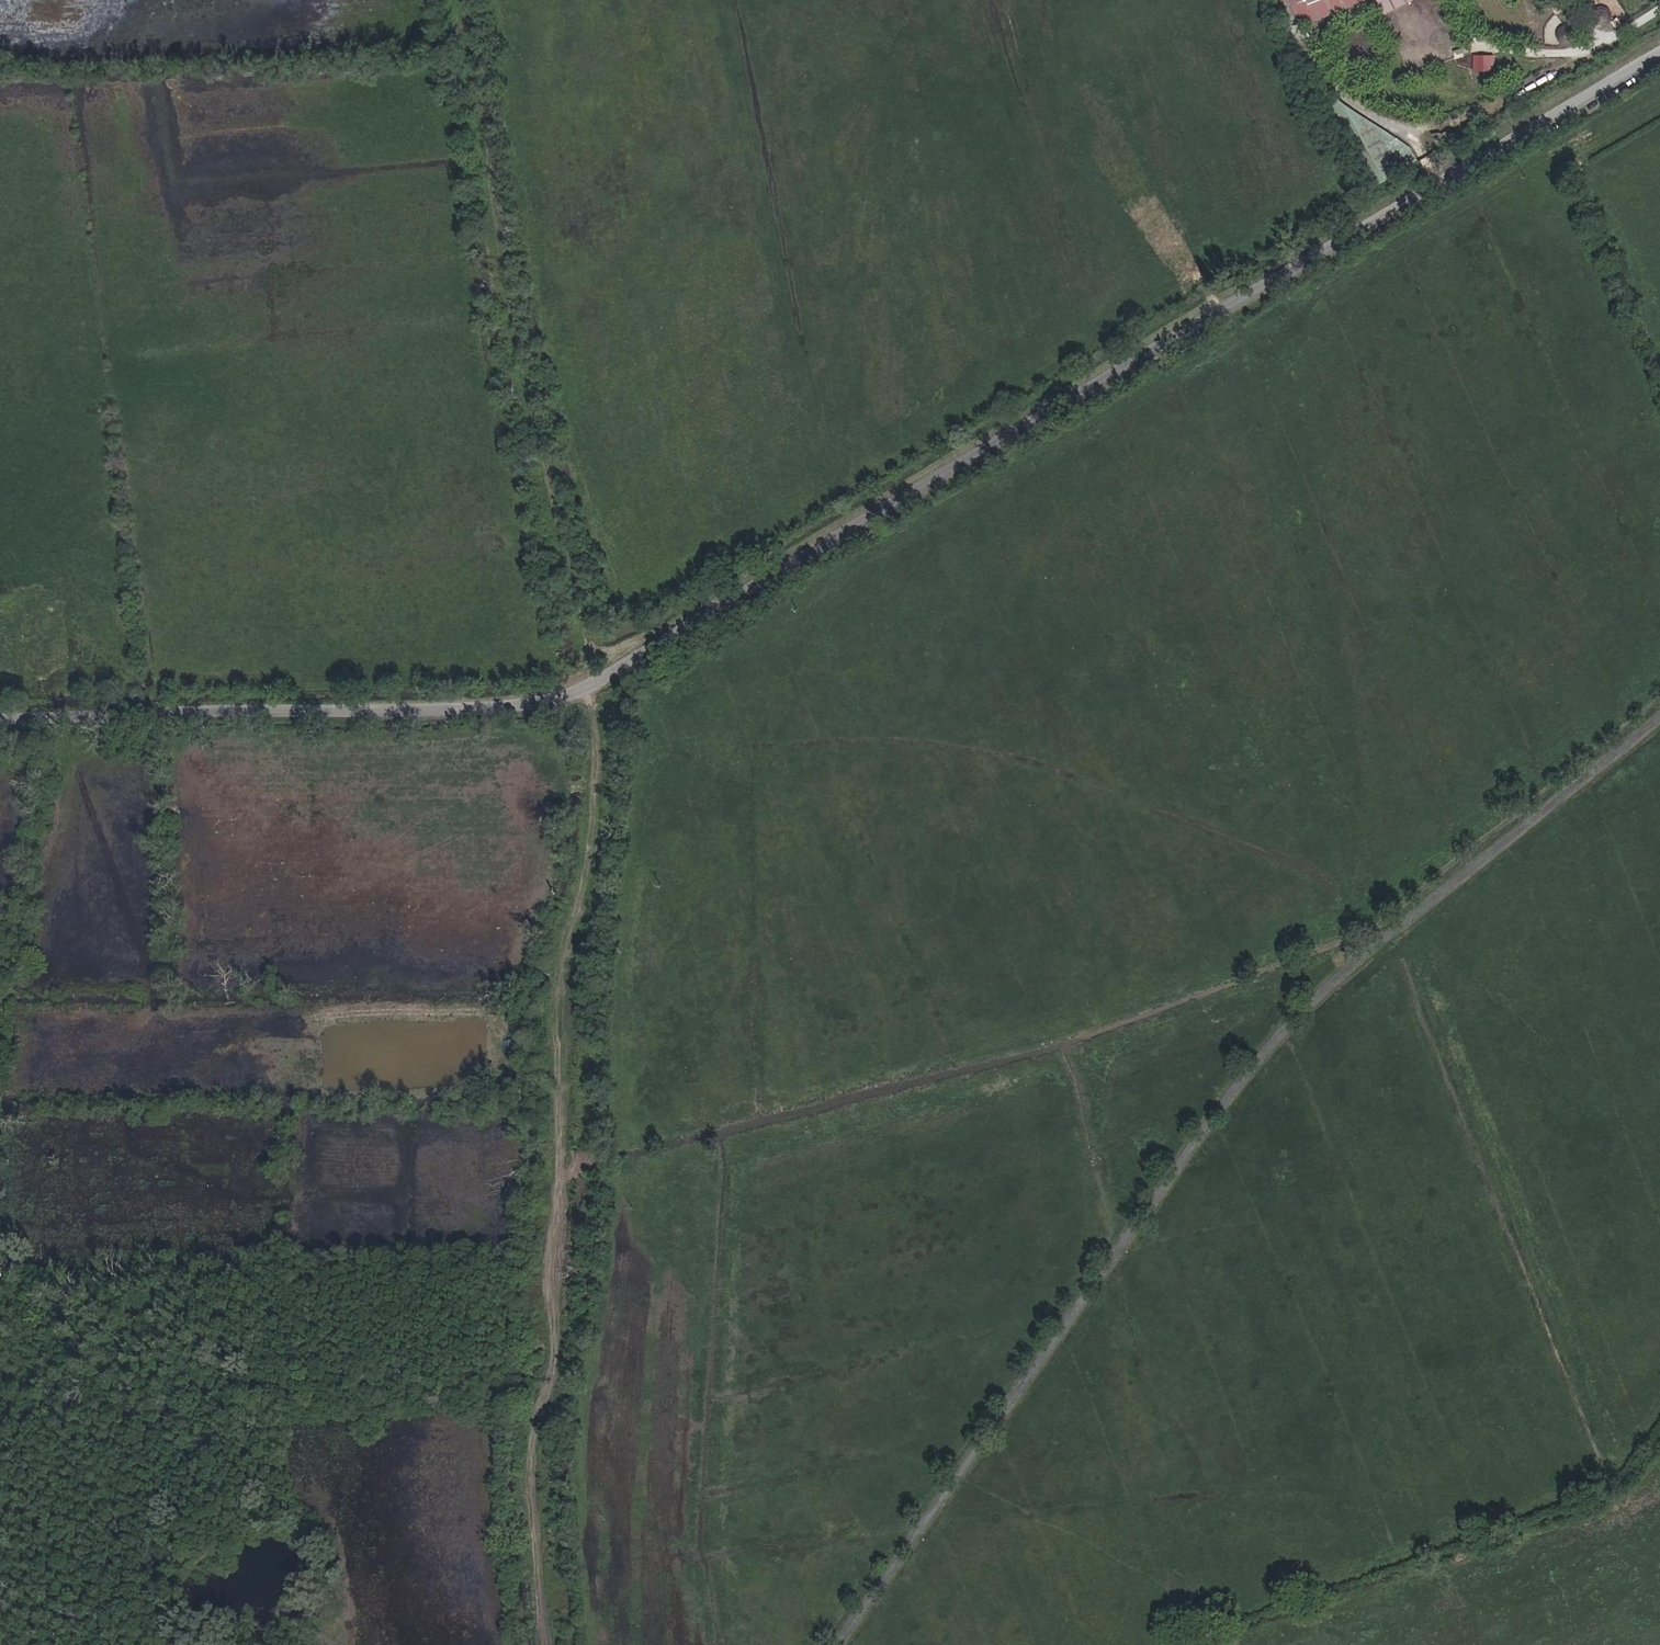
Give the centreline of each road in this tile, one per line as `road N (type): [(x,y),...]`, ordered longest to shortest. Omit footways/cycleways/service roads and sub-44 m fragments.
road 1 (unclassified): [(1659,56),(670,642),(561,697),(490,709),(0,719)]
road 2 (track): [(1282,0),(1303,50),(1355,105),(1430,127),(1470,118),(1659,9)]
road 3 (track): [(1461,0),(1473,32),(1495,48),(1541,53),(1604,45)]

